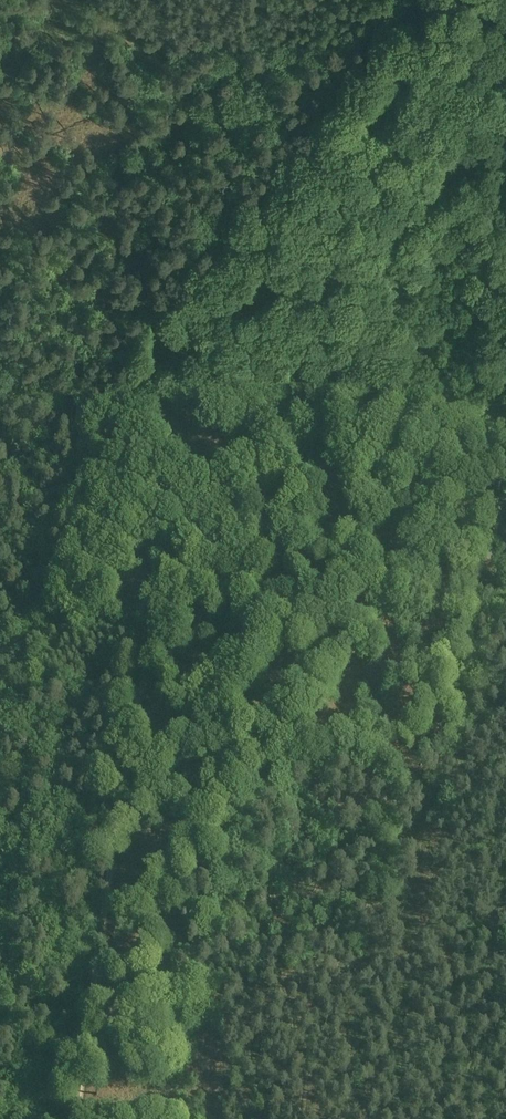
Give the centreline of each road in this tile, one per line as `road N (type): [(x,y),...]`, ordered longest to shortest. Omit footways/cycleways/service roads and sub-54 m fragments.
road 1 (track): [(76,1118),(136,702),(146,676),(198,625),(211,580),(199,519),(442,89),(505,13)]
road 2 (track): [(187,588),(327,546),(505,555)]
road 3 (track): [(0,658),(187,588)]

